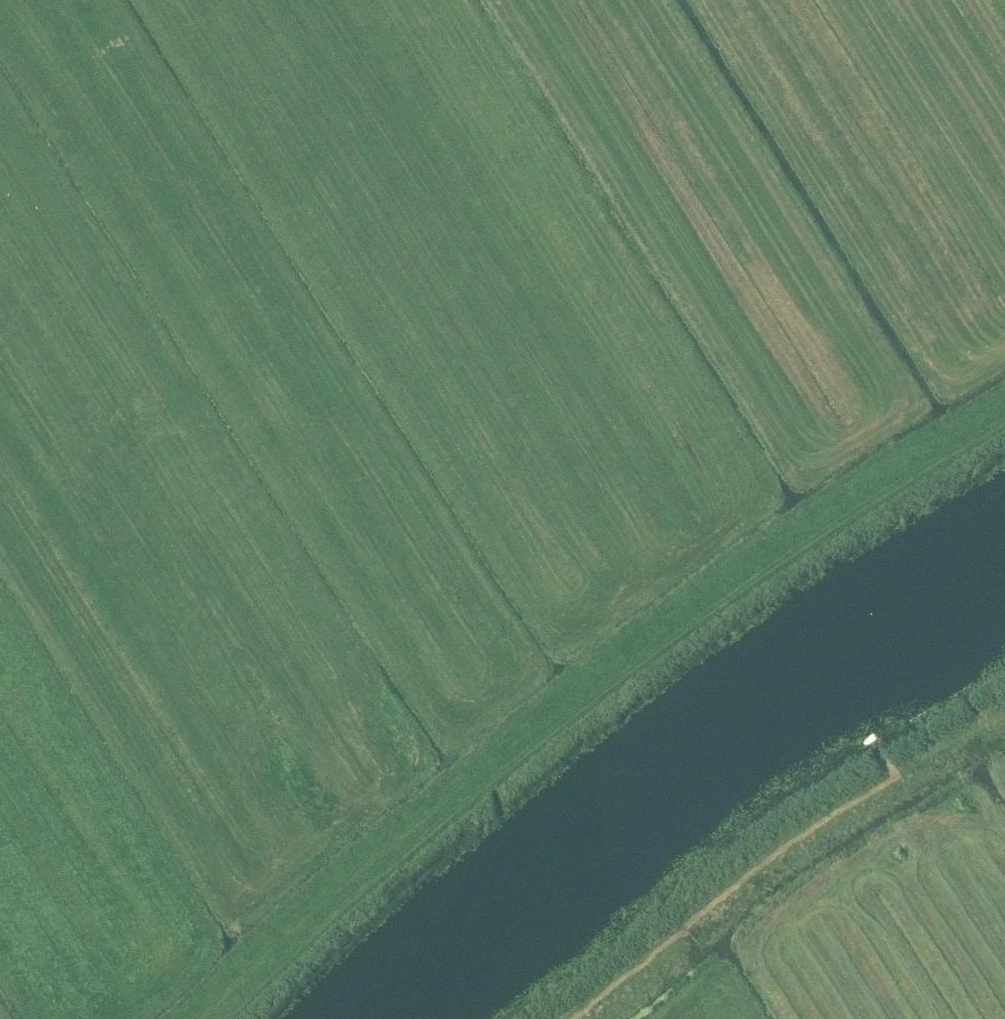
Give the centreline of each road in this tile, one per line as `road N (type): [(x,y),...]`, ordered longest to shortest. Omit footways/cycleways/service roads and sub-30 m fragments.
road 1 (track): [(0,731),(53,830),(111,1018)]
road 2 (track): [(719,905),(572,1018)]

